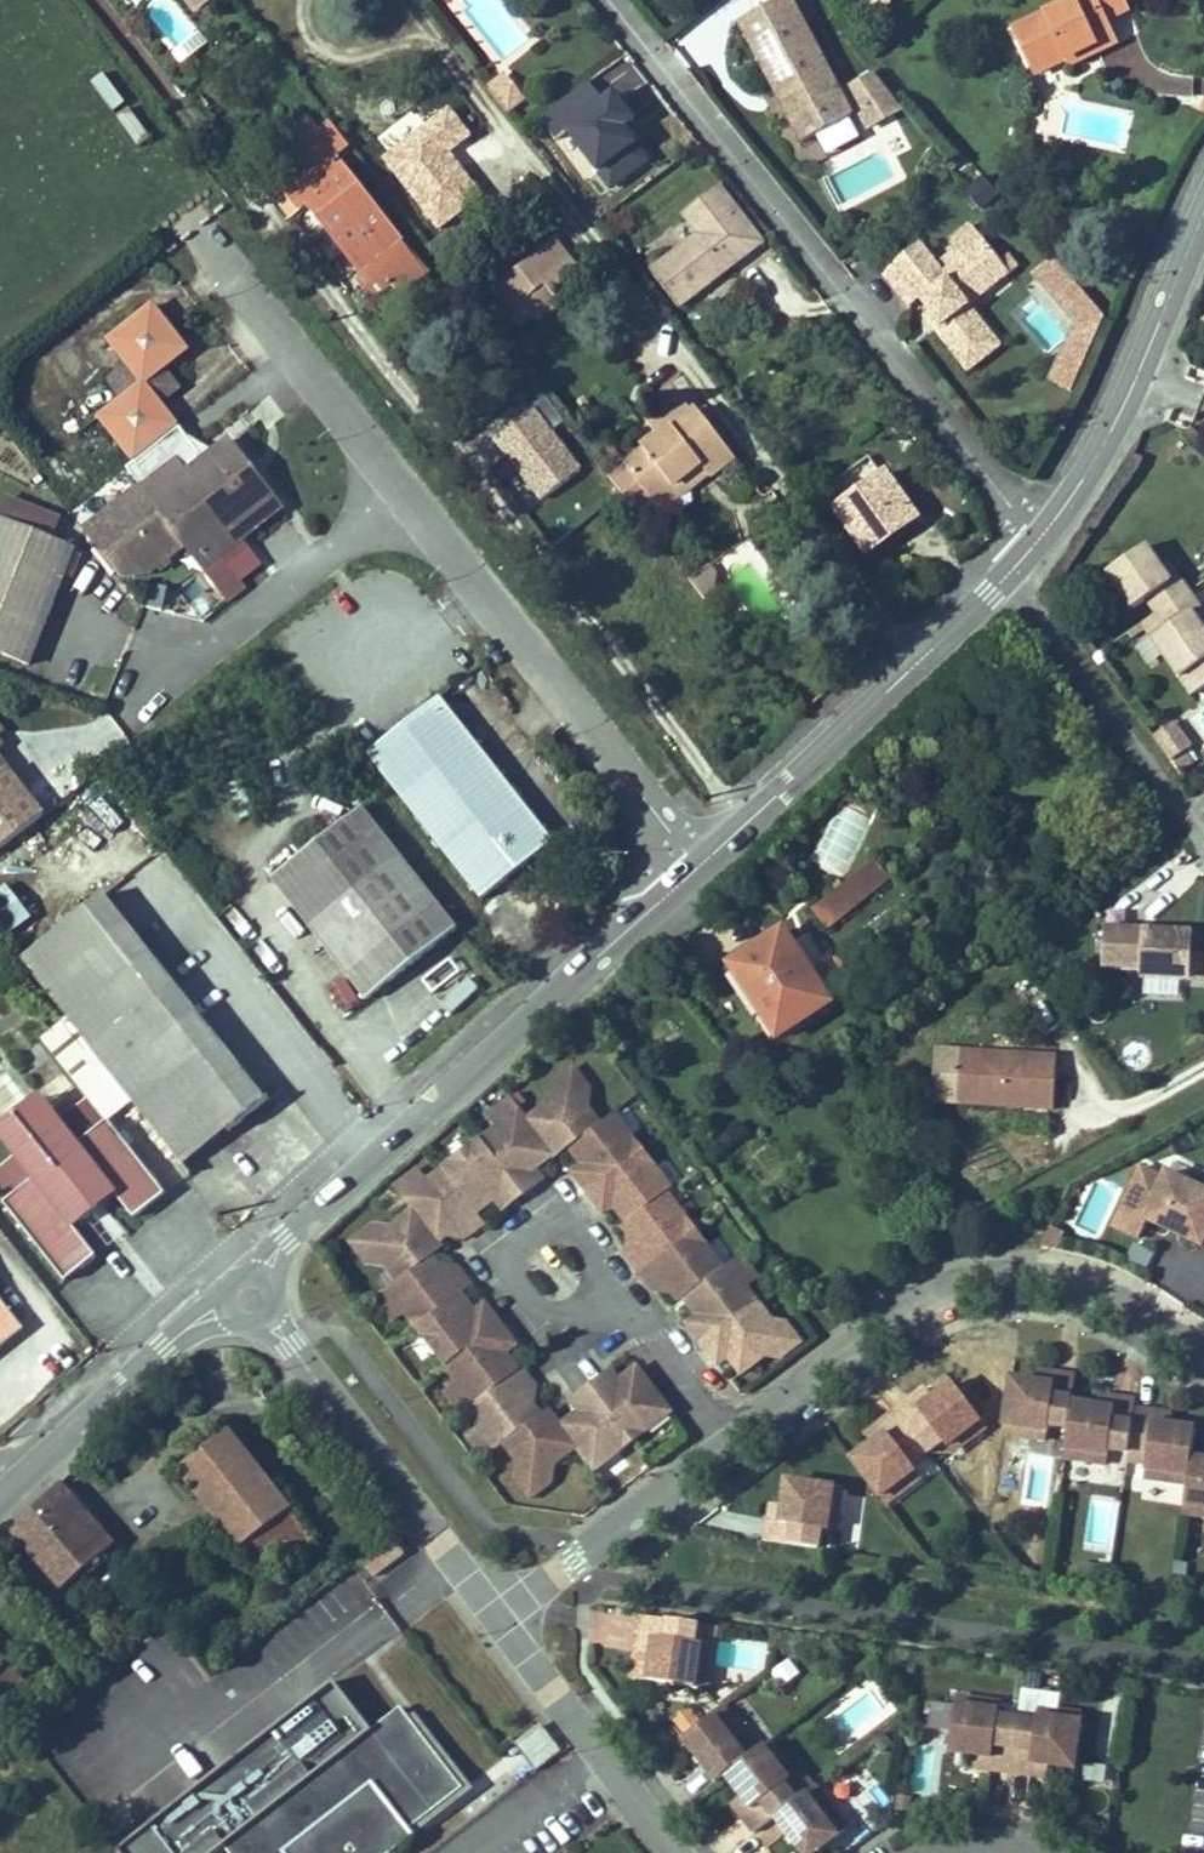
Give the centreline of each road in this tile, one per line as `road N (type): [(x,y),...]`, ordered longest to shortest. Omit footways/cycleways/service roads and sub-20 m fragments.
road 1 (residential): [(372,0),(428,19),(934,648)]
road 2 (residential): [(1203,1345),(1094,1287),(1033,1267),(967,1273),(855,1334),(494,1617)]
road 3 (residential): [(604,0),(1045,535)]
road 4 (residential): [(250,1301),(296,1212),(611,956),(688,882)]
road 5 (residential): [(401,525),(688,882)]
road 6 (residential): [(72,779),(401,525)]
road 7 (residential): [(250,1301),(494,1617)]
road 8 (residential): [(1045,535),(1123,422),(1203,224)]
road 9 (residential): [(688,882),(934,648)]
road 10 (residential): [(1004,581),(1203,841)]
road 11 (residential): [(0,1500),(204,1320),(250,1301)]
road 12 (residential): [(216,278),(401,525)]
road 13 (residential): [(494,1617),(671,1852)]

